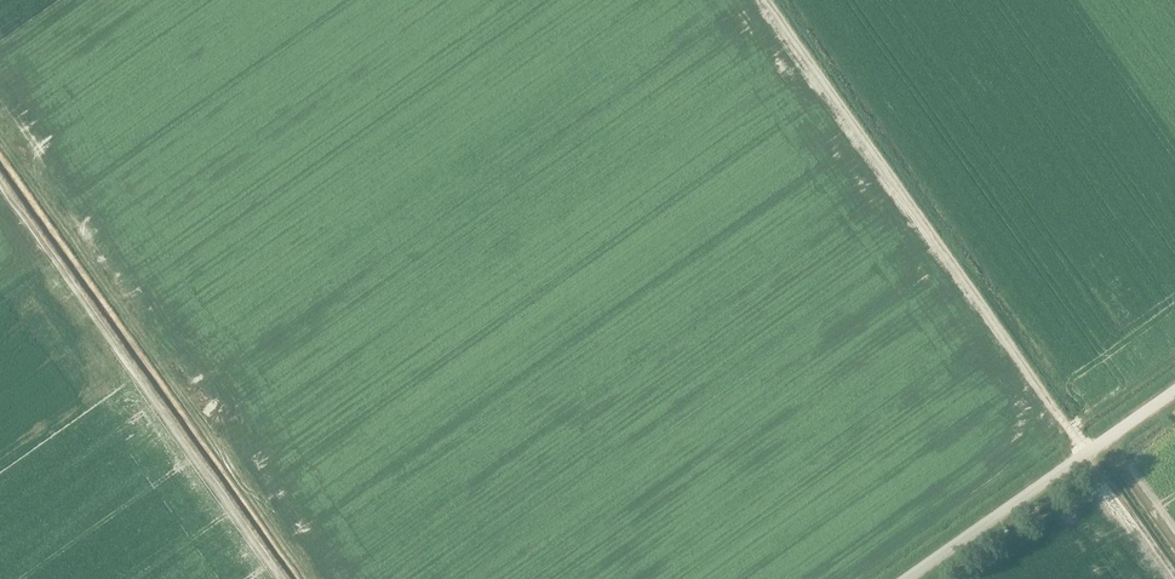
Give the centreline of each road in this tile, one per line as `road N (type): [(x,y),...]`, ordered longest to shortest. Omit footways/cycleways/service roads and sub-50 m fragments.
road 1 (unclassified): [(906,578),(1174,390)]

